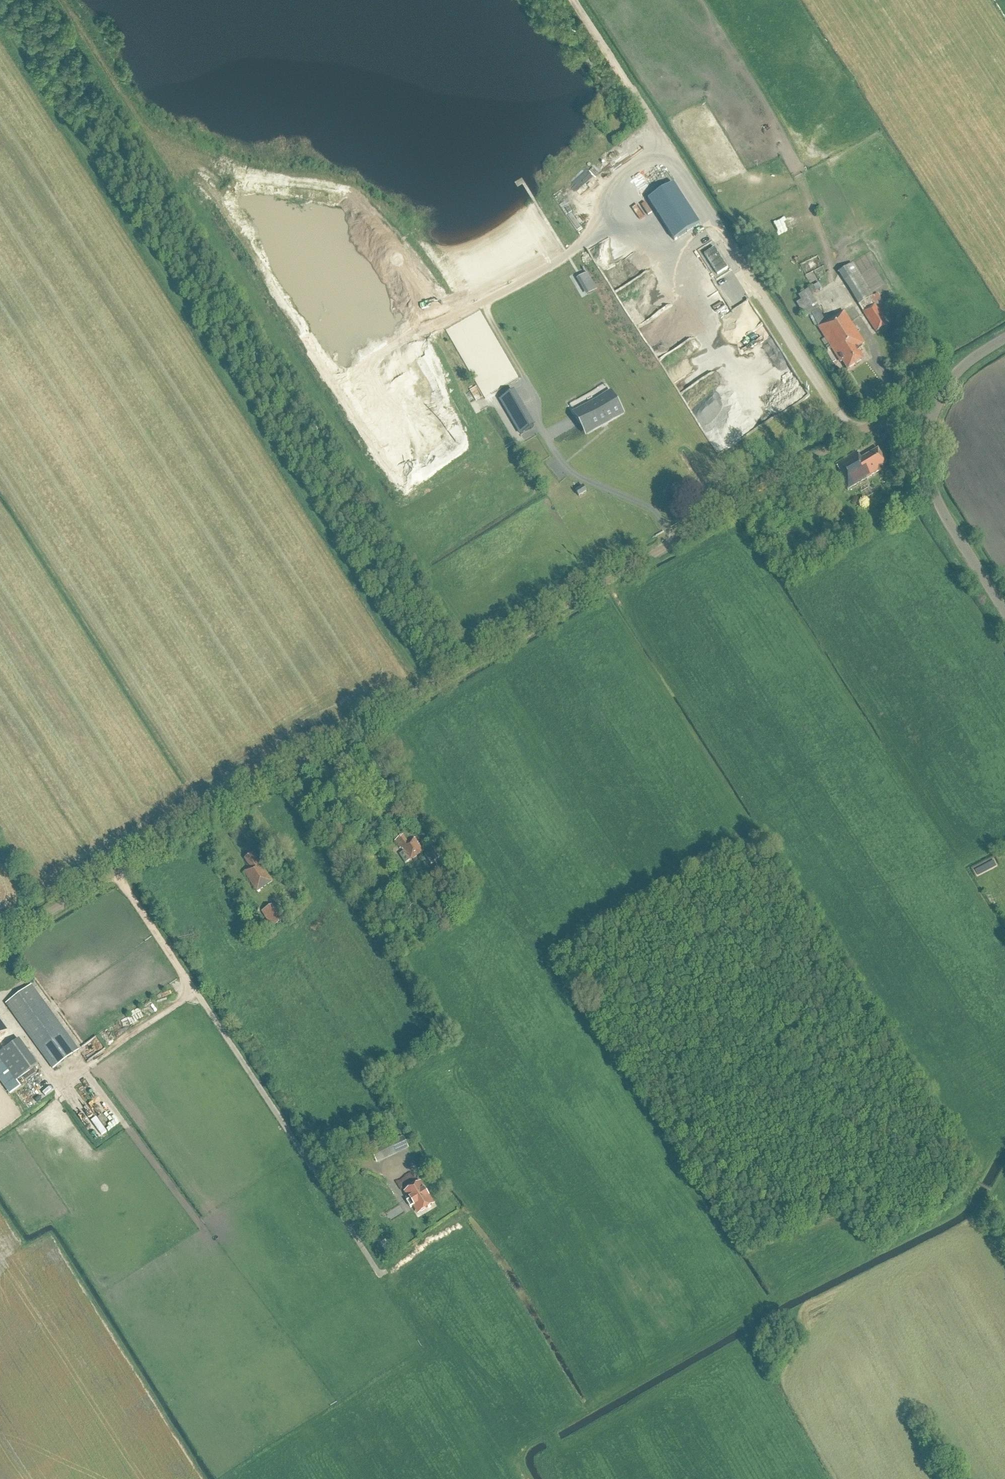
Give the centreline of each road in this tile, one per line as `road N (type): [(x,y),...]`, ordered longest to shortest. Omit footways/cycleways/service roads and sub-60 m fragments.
road 1 (unclassified): [(0,948),(854,435),(887,424),(931,426)]
road 2 (track): [(0,21),(426,690)]
road 3 (track): [(457,1222),(385,1272),(116,875)]
road 4 (tertiary): [(1004,613),(937,501),(928,474),(931,426)]
road 5 (track): [(668,150),(573,0)]

